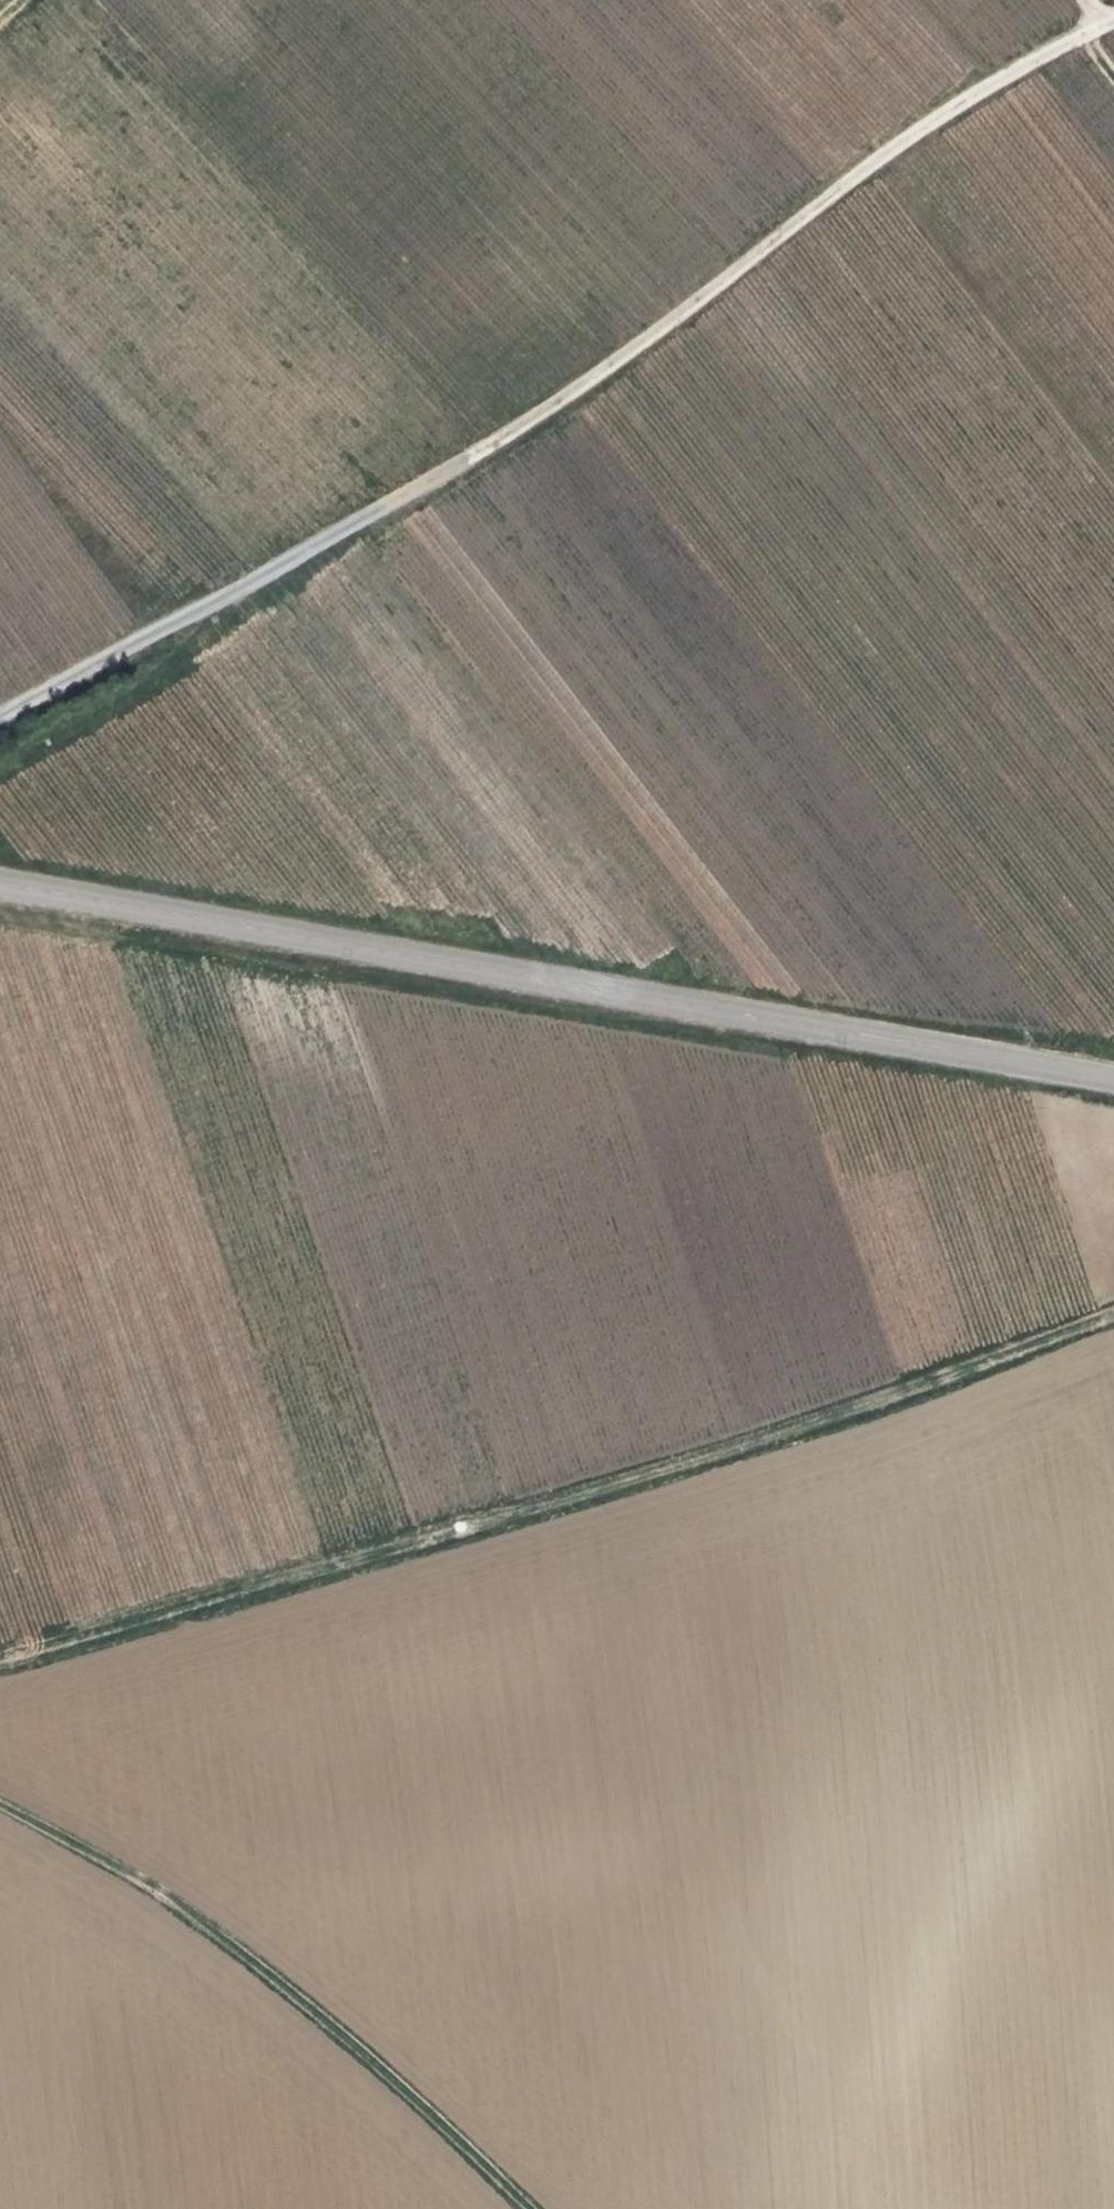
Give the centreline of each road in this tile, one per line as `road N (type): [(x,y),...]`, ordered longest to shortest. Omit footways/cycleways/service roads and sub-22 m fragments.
road 1 (track): [(1086,33),(897,143),(598,375),(493,444),(0,719)]
road 2 (track): [(1113,1313),(701,1457),(0,1663)]
road 3 (tertiary): [(0,883),(1113,1079)]
road 4 (track): [(0,1803),(177,1909),(294,1991),(533,2208)]

